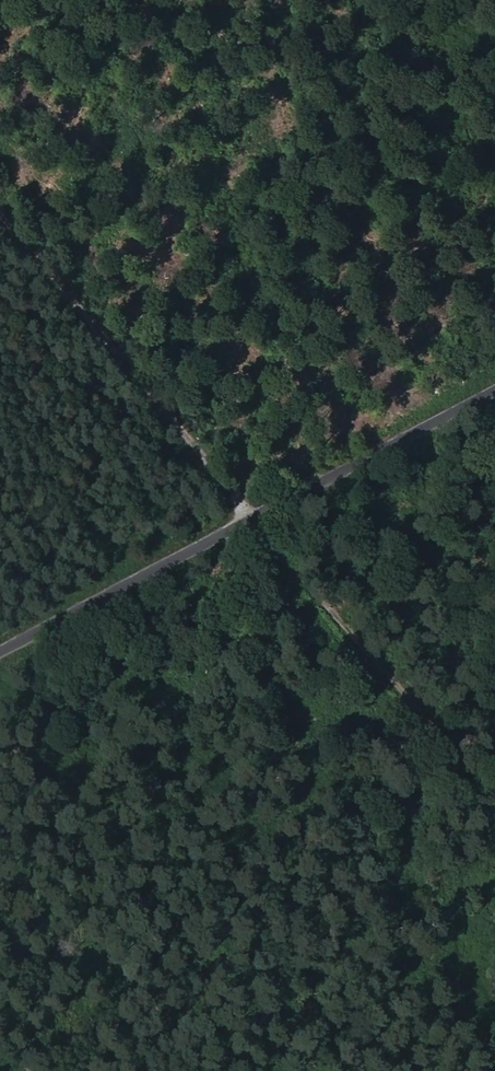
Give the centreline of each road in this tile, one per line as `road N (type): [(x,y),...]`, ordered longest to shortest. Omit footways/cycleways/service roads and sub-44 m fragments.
road 1 (track): [(494,782),(0,204)]
road 2 (unclassified): [(494,395),(0,658)]

